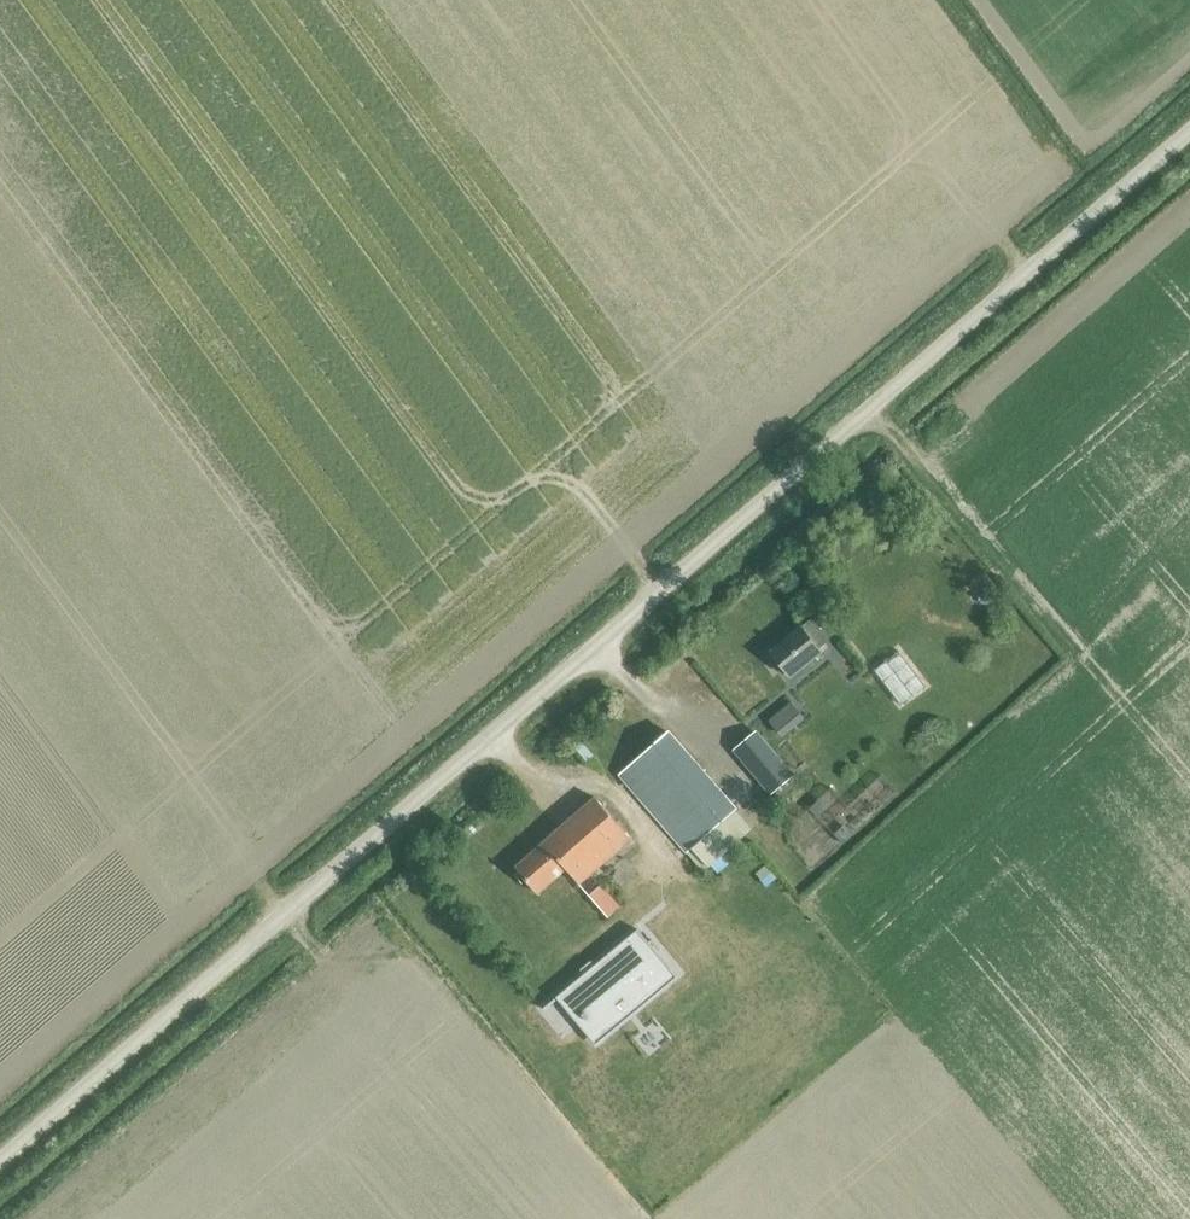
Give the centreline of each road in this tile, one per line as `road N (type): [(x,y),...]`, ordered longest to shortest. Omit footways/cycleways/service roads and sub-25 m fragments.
road 1 (unclassified): [(0,1150),(1189,117)]

